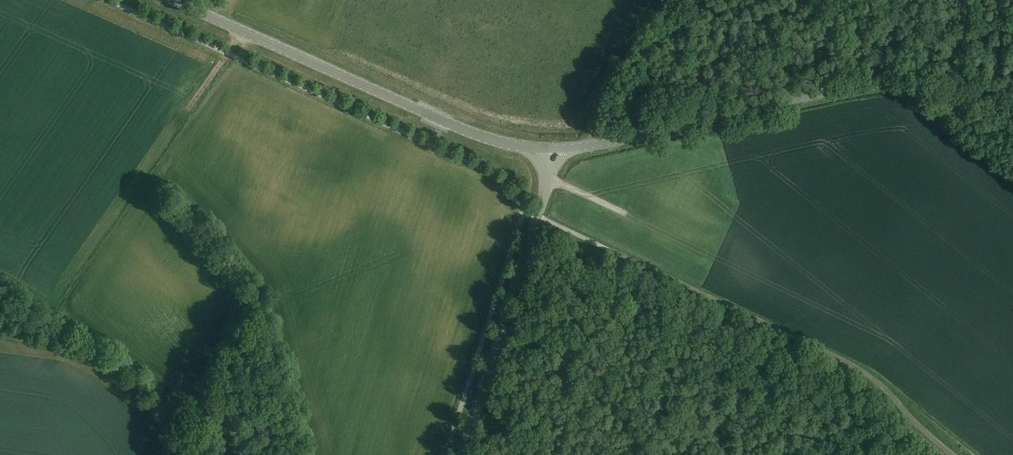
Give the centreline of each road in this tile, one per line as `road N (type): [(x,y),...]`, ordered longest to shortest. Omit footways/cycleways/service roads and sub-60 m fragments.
road 1 (tertiary): [(1012,109),(935,84),(884,81),(550,150)]
road 2 (tertiary): [(550,150),(491,139),(176,0)]
road 3 (tertiary): [(461,454),(538,216),(550,150)]

